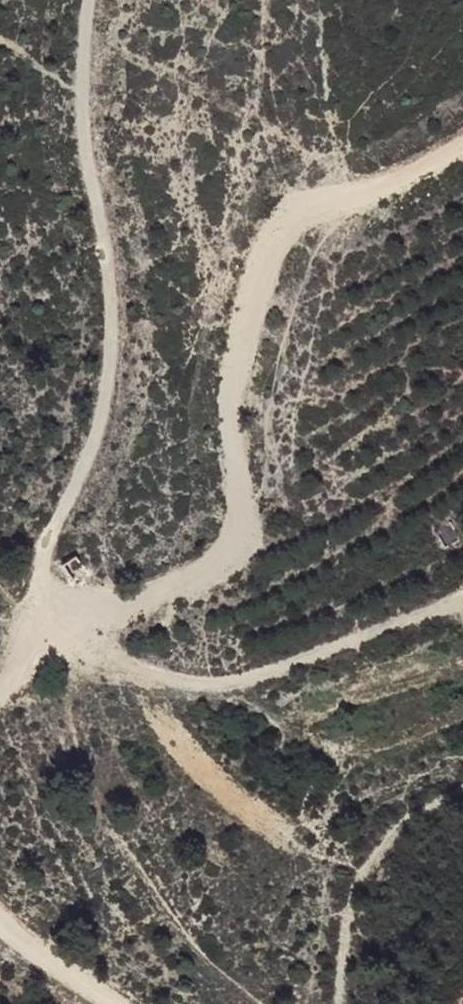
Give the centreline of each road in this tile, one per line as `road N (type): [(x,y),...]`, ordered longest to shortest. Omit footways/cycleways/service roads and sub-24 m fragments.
road 1 (track): [(50,623),(206,570),(231,542),(241,485),(231,449),(232,394),(250,310),(296,225),(462,147)]
road 2 (track): [(50,623),(35,568),(105,392),(118,315),(81,100),(88,0)]
road 3 (track): [(50,623),(150,674),(206,686),(253,681),(462,593)]
road 4 (track): [(98,1003),(51,974),(0,922)]

